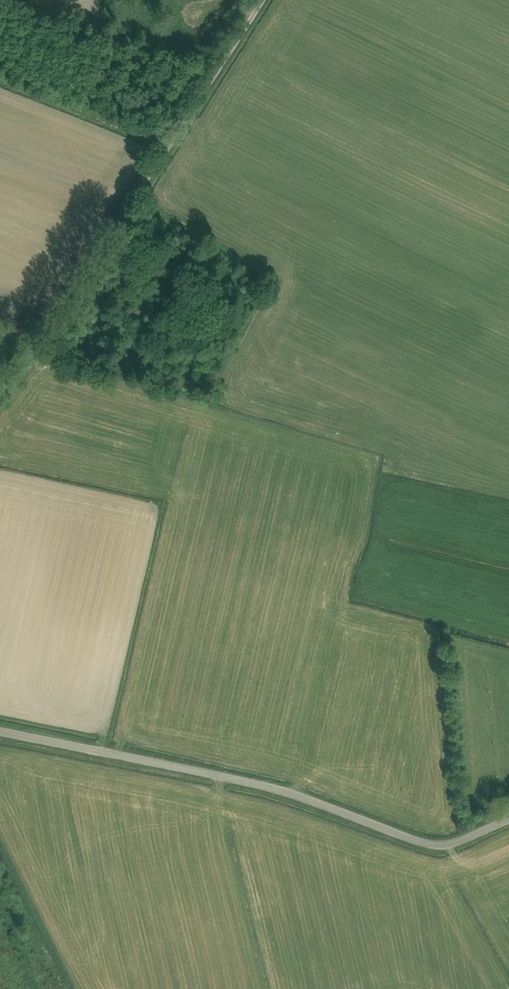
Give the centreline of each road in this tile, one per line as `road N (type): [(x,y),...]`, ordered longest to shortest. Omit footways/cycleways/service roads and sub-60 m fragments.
road 1 (unclassified): [(0,734),(284,790),(430,845),(508,818)]
road 2 (track): [(0,393),(262,0)]

